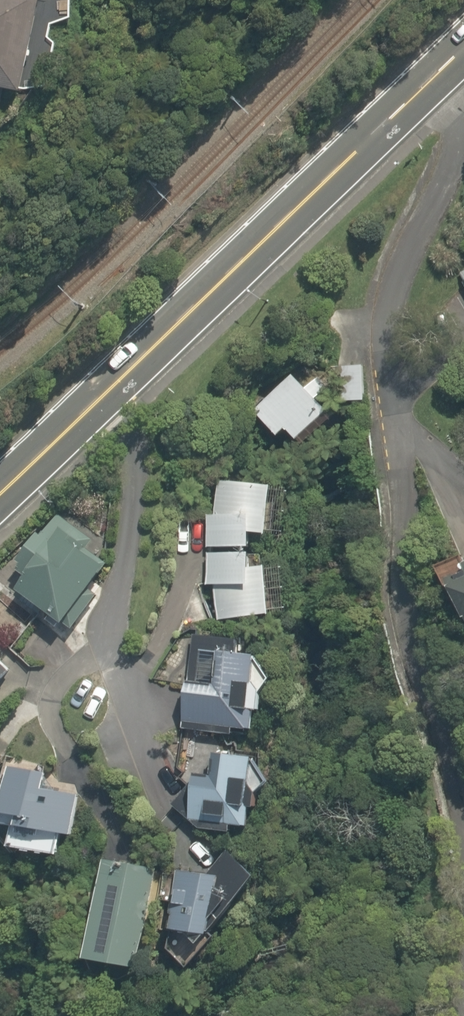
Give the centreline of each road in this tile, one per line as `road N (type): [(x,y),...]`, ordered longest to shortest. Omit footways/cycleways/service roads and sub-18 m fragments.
road 1 (residential): [(463,798),(403,608),(387,435),(394,319),(461,143),(437,69)]
road 2 (secondary): [(437,69),(0,493)]

